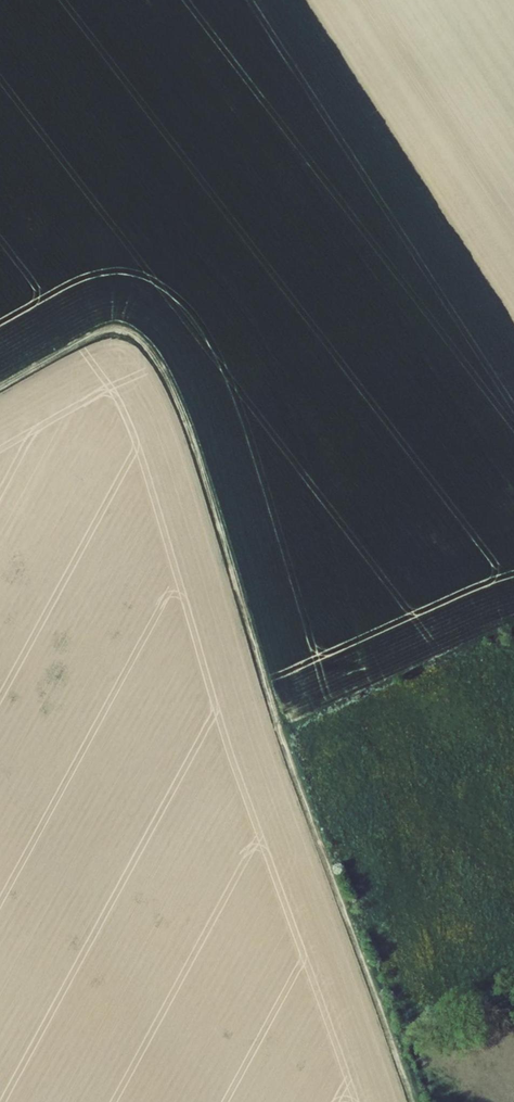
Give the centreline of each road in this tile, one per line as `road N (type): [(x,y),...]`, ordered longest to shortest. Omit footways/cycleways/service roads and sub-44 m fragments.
road 1 (track): [(0,381),(107,326),(141,327),(175,376),(269,682),(418,1101)]

